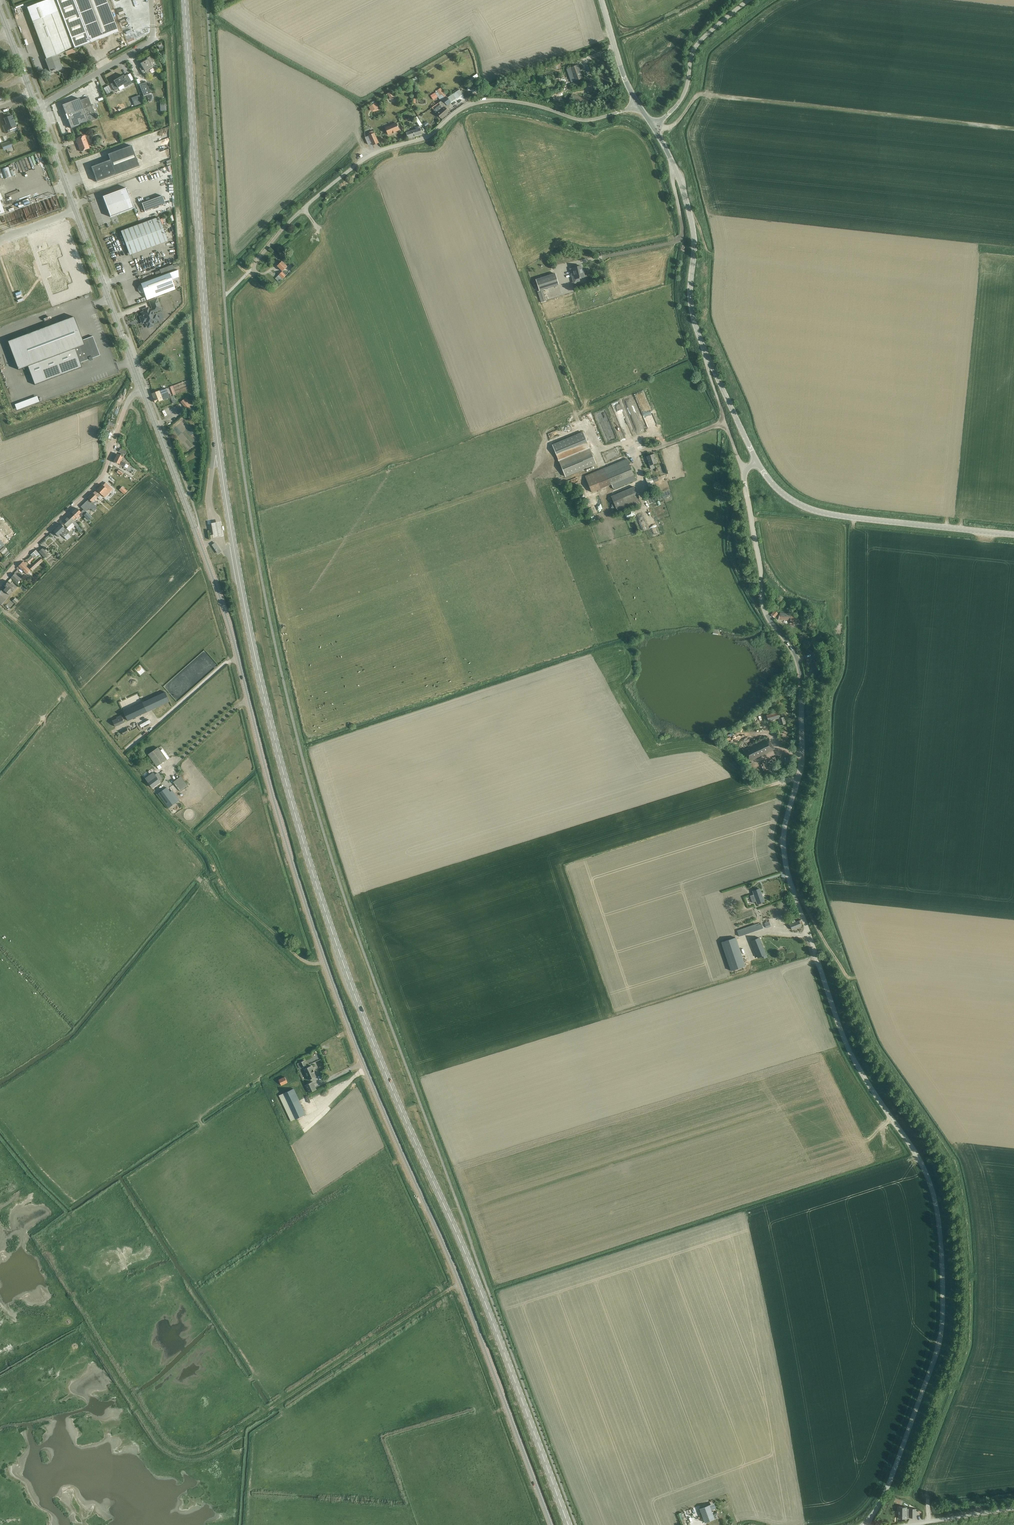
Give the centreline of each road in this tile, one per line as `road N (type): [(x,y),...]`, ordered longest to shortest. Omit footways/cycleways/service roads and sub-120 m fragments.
road 1 (secondary): [(184,0),(217,439),(282,765),(366,1021),(568,1524)]
road 2 (tertiary): [(551,1524),(325,961),(226,614),(143,389)]
road 3 (unclassified): [(865,1524),(888,1486),(935,1355),(940,1237),(918,1159),(845,1039),(784,858),(802,763),(801,668),(765,610),(746,471)]
road 4 (track): [(84,1324),(156,1435),(193,1454),(460,1283)]
road 5 (track): [(325,961),(302,959),(229,891),(209,855),(57,666),(0,607)]
road 6 (unclassified): [(251,270),(296,216),(356,165),(428,136),(465,107),(506,101),(583,120),(638,104)]
road 7 (track): [(1013,132),(701,94),(656,132)]
road 8 (tertiary): [(143,389),(36,108)]
road 9 (tertiary): [(1013,535),(816,510),(790,498),(757,463)]
road 10 (unclassified): [(0,582),(103,474),(126,406),(143,389)]
road 11 (tertiary): [(705,349),(691,306),(693,226),(652,125)]
road 12 (unclassified): [(652,125),(682,97),(700,41),(750,0)]
road 13 (residential): [(36,108),(171,27)]
road 14 (unclassified): [(746,471),(705,349)]
road 15 (tertiary): [(757,463),(705,349)]
road 16 (track): [(790,880),(844,973),(860,978)]

